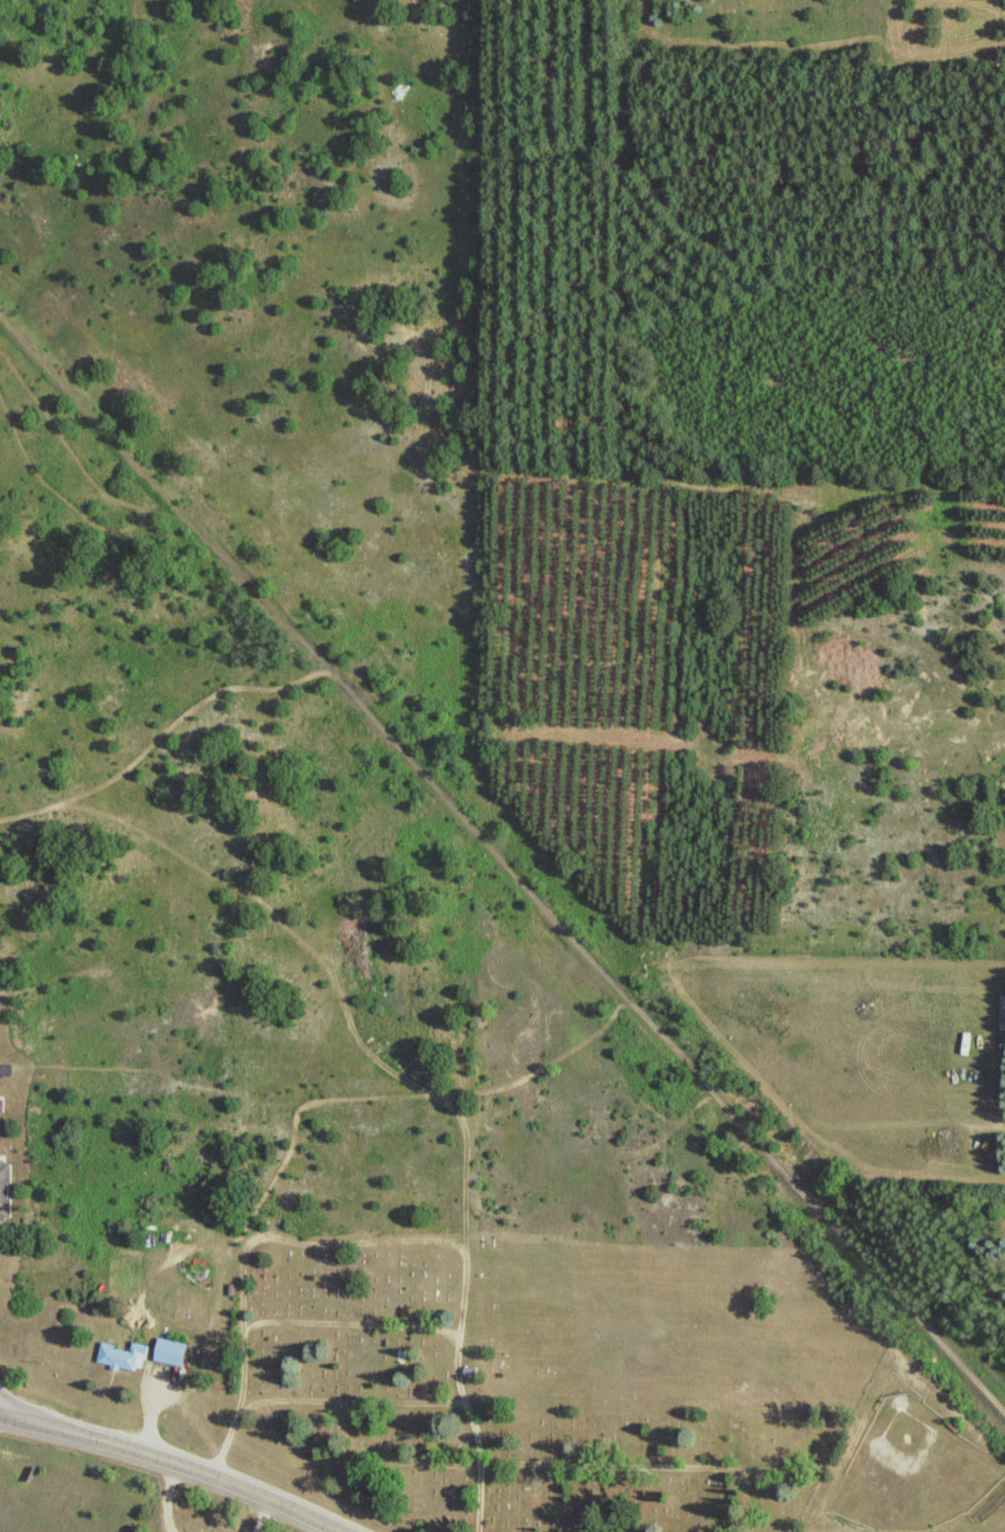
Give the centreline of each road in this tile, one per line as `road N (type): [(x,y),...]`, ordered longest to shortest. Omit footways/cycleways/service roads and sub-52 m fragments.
road 1 (track): [(0,315),(1004,1414)]
road 2 (secondary): [(0,1419),(185,1470)]
road 3 (secondary): [(337,1531),(185,1470)]

